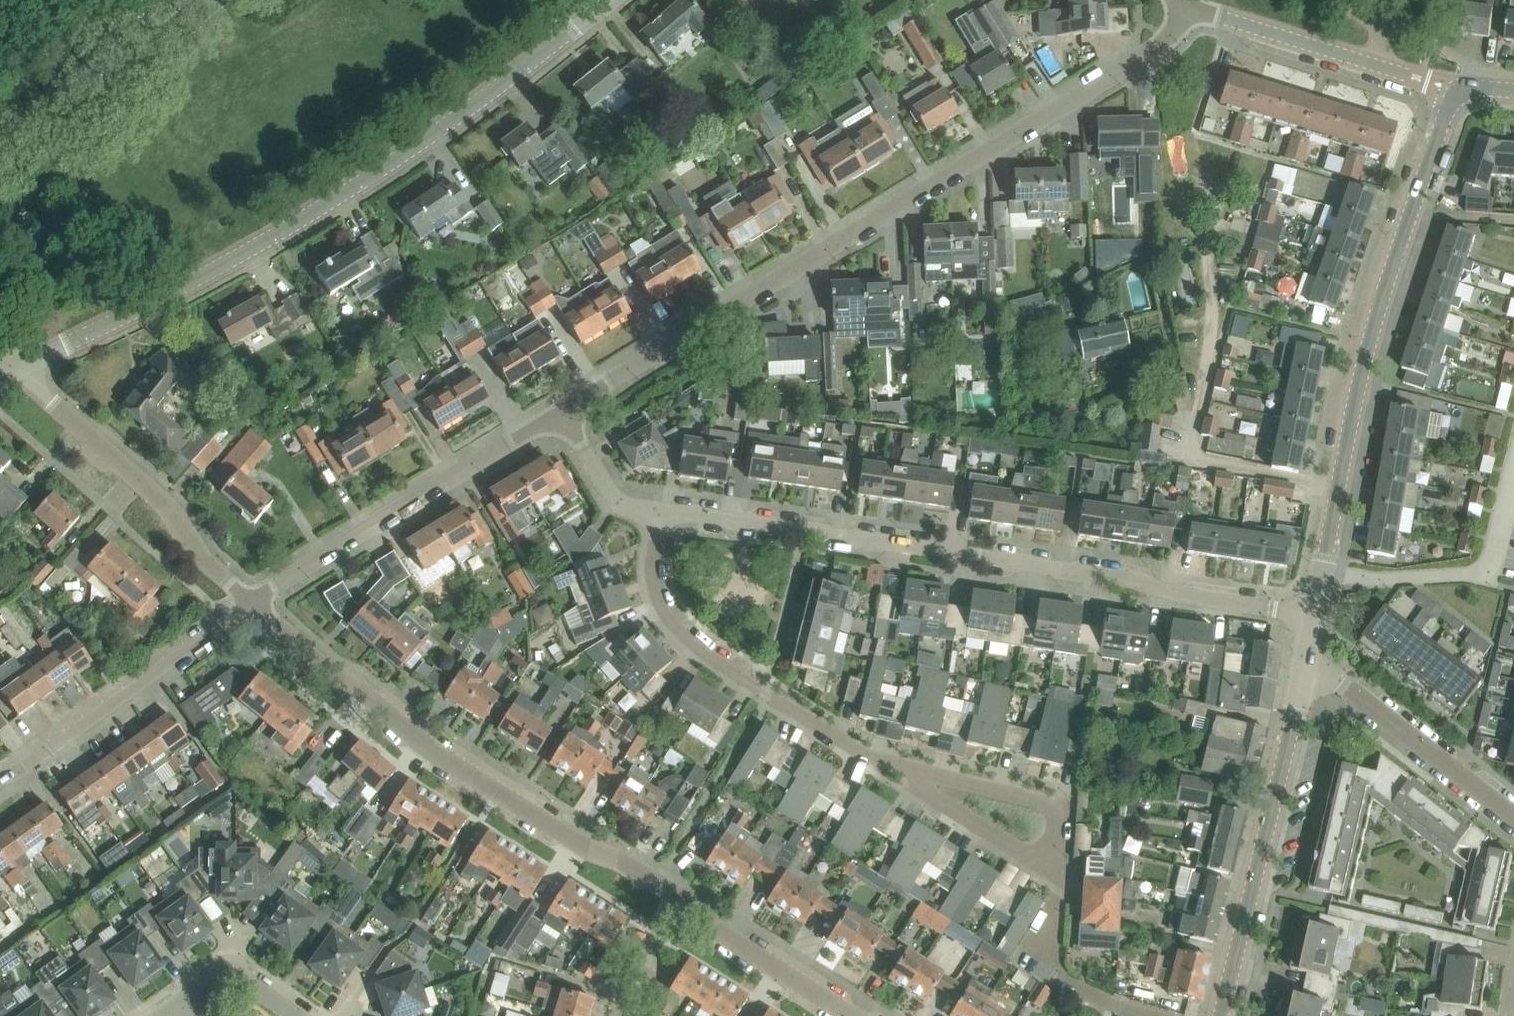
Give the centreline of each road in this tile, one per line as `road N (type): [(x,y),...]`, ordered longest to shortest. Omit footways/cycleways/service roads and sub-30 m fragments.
road 1 (residential): [(564,411),(1137,58),(1174,31),(1187,7)]
road 2 (tertiary): [(26,363),(288,229),(421,141),(603,2)]
road 3 (tertiary): [(1313,616),(1366,346),(1453,87)]
road 4 (residential): [(679,899),(441,757),(359,687),(332,674),(253,600)]
road 5 (residential): [(1313,616),(807,529)]
road 6 (residential): [(886,768),(670,622),(650,580),(657,512)]
road 7 (tertiary): [(1221,1015),(1307,661)]
road 8 (residential): [(253,600),(564,411)]
road 9 (residential): [(253,600),(194,549),(163,502),(36,381),(26,363)]
road 10 (residential): [(0,780),(253,600)]
road 11 (residential): [(1307,661),(1513,816)]
road 12 (unclassified): [(0,150),(187,0)]
road 13 (residential): [(1055,873),(1058,818),(1050,805),(886,768)]
road 14 (residential): [(1155,1015),(1061,984),(1050,958),(1055,873)]
road 15 (residential): [(851,1015),(679,899)]
road 16 (tertiary): [(1379,65),(1187,7)]
road 17 (residential): [(1055,873),(886,768)]
road 18 (residential): [(807,529),(657,512)]
road 19 (residential): [(657,512),(612,495),(564,411)]
road 20 (residential): [(773,664),(807,529)]
road 21 (residential): [(618,1015),(638,990),(679,899)]
road 22 (residential): [(186,1002),(230,975),(295,1015)]

